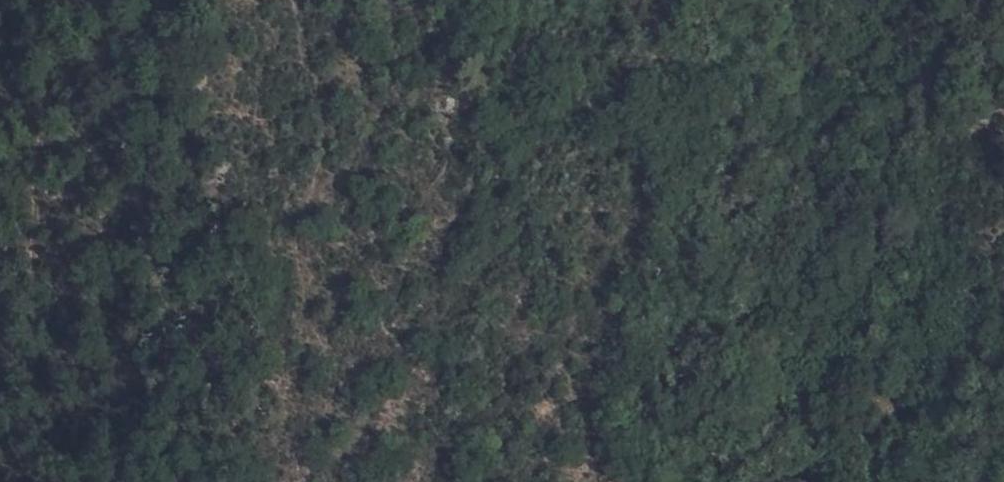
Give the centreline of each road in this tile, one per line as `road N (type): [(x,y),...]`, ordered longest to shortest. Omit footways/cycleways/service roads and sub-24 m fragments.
road 1 (track): [(299,0),(329,146),(307,232),(313,318),(334,353),(329,410),(349,481)]

